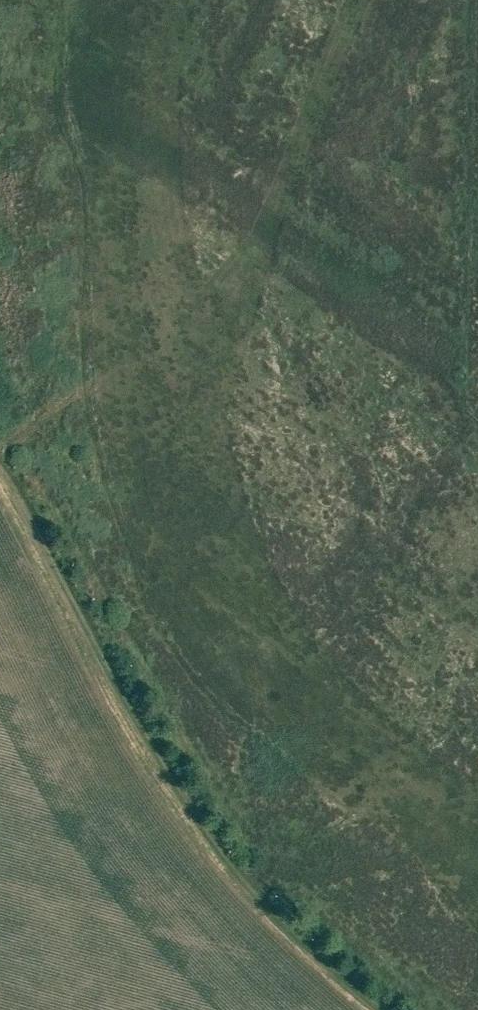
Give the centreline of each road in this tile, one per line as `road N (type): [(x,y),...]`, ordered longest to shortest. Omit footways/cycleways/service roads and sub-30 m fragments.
road 1 (track): [(378,1009),(243,892),(130,724),(0,471)]

